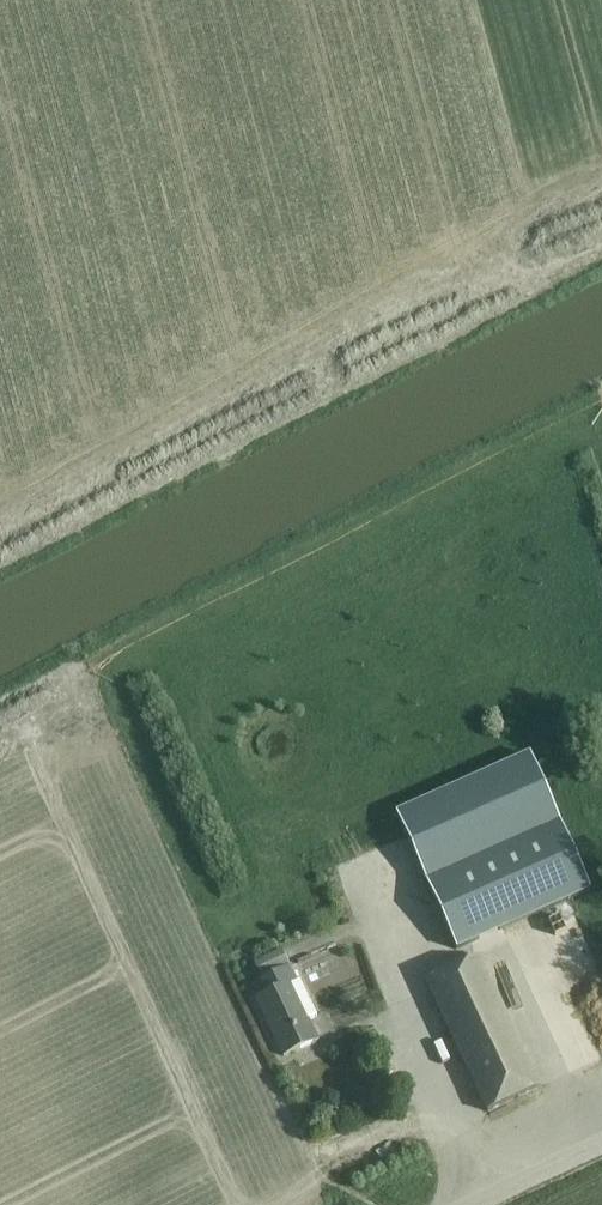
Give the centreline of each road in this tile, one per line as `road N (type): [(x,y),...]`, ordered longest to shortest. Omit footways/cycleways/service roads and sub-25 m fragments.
road 1 (unclassified): [(489,1204),(601,1149)]

